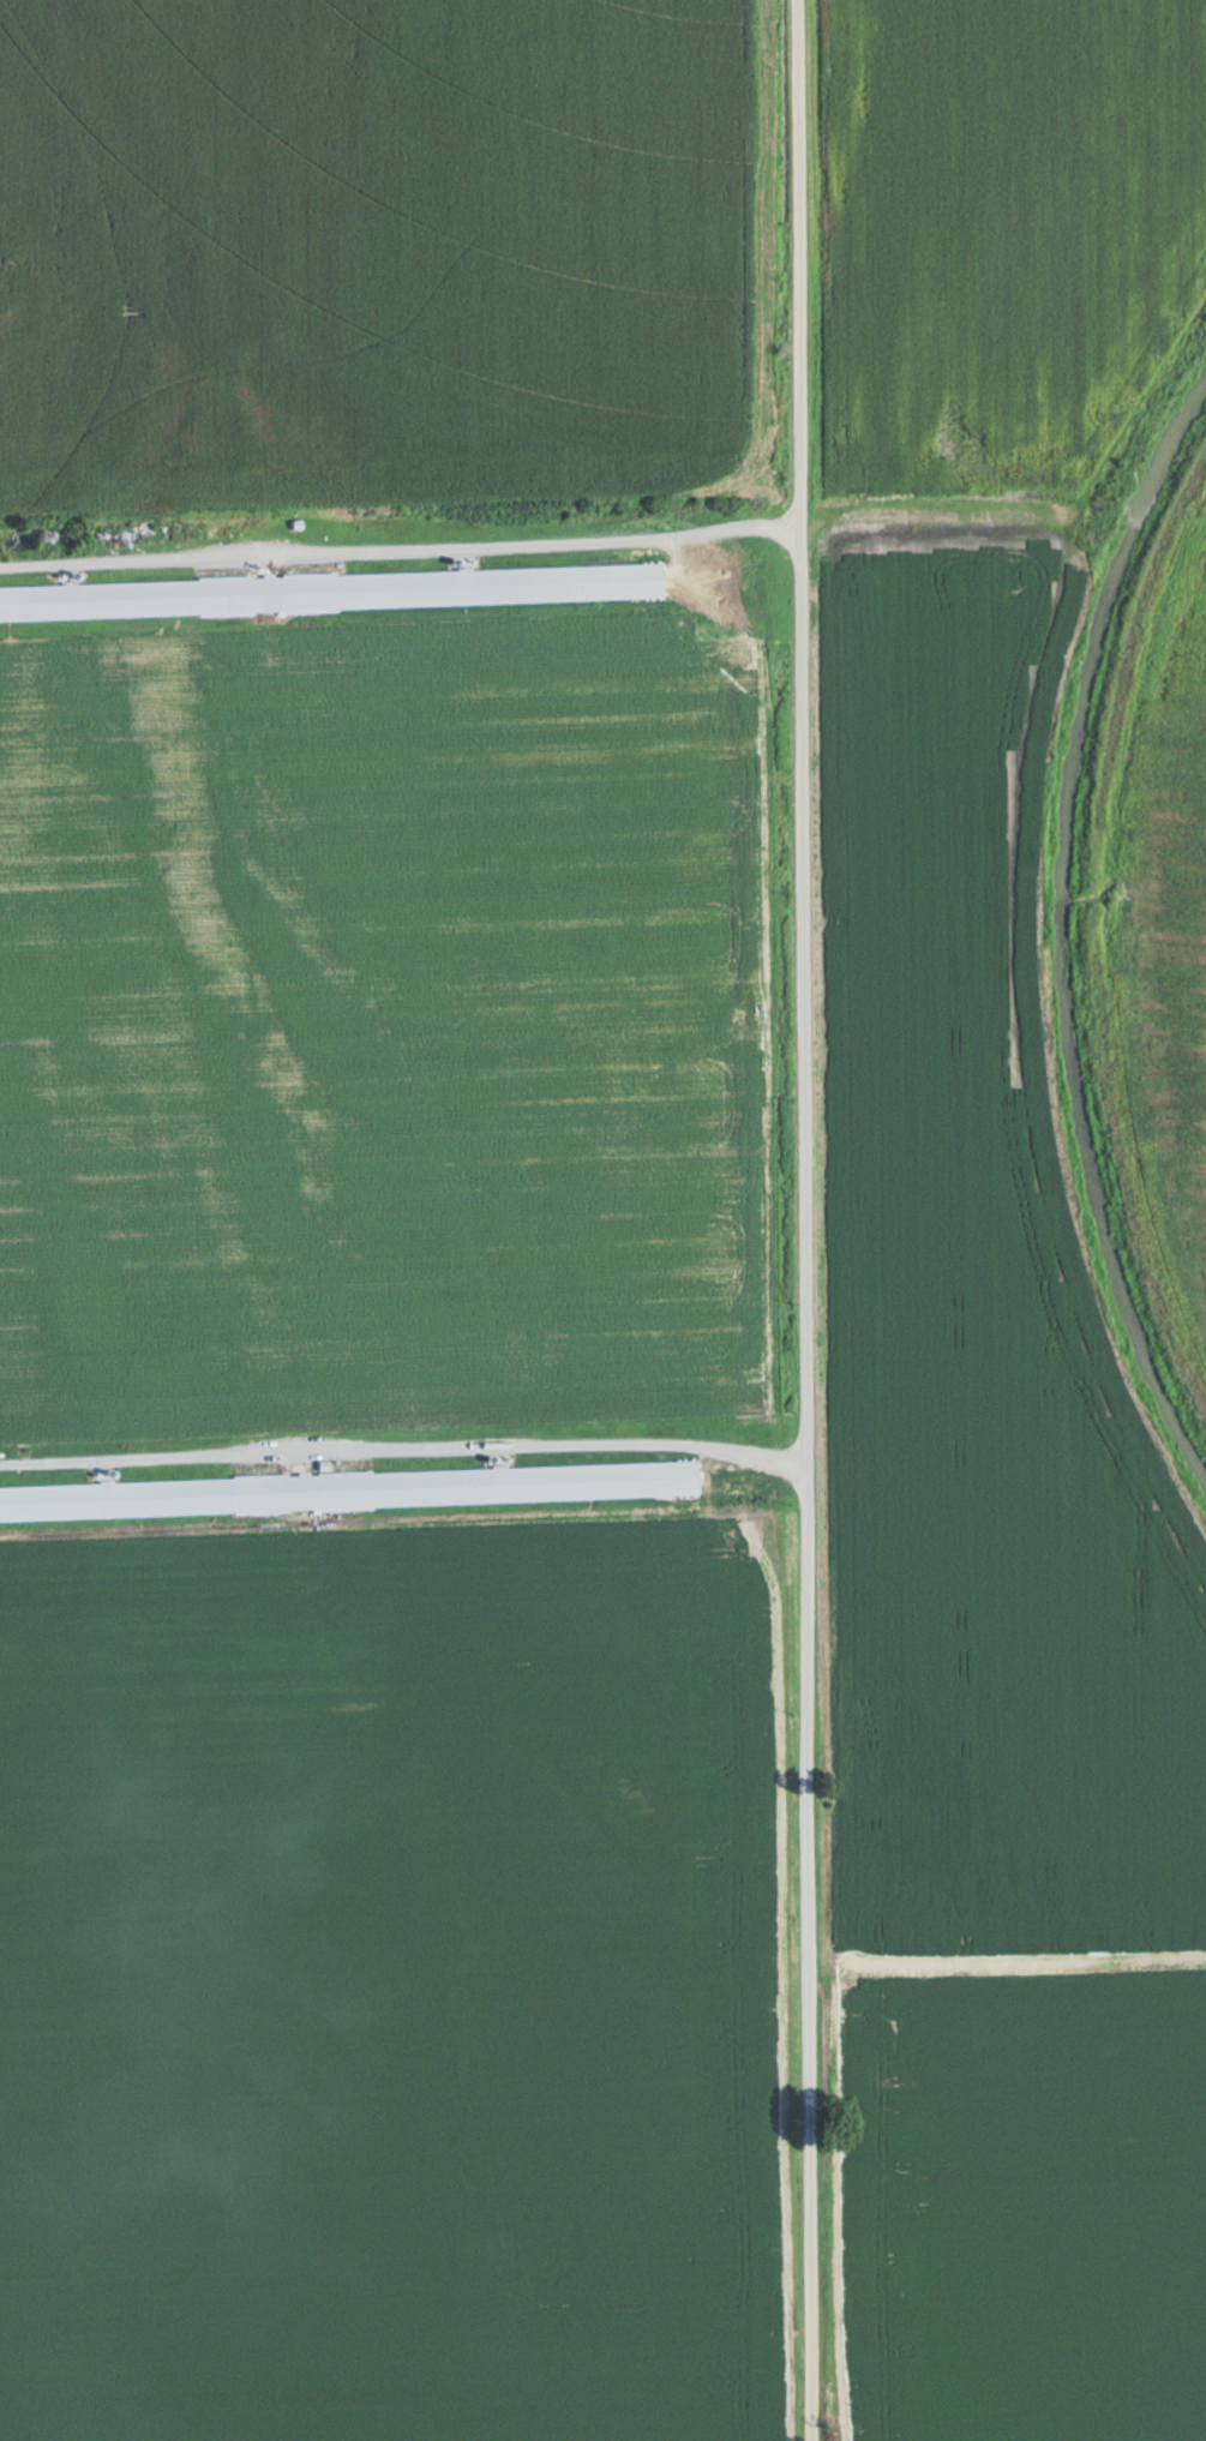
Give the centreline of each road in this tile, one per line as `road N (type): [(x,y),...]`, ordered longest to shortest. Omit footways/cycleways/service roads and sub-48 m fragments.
road 1 (residential): [(816,2440),(797,0)]
road 2 (residential): [(806,1463),(746,1458),(691,1438),(0,1458)]
road 3 (residential): [(0,563),(563,545),(802,524)]

